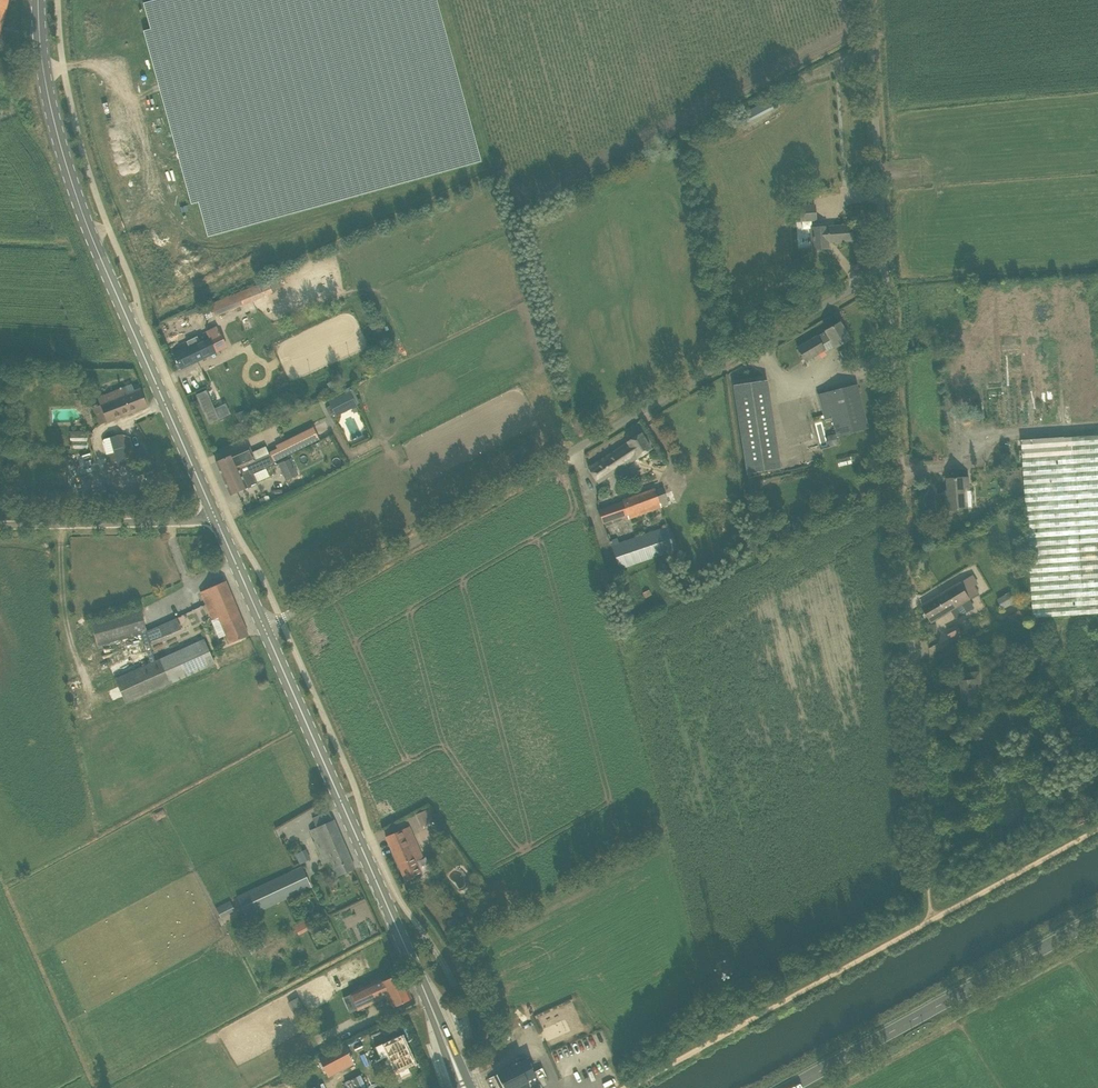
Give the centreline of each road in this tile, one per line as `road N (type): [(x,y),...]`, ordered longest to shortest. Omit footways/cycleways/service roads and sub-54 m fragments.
road 1 (unclassified): [(267,629),(886,263)]
road 2 (unclassified): [(930,845),(886,263)]
road 3 (primary): [(214,515),(62,150),(48,103),(41,0)]
road 4 (primary): [(463,1087),(267,629)]
road 5 (primary): [(796,1087),(1097,921)]
road 6 (unclassified): [(886,263),(868,0)]
road 7 (unclassified): [(0,527),(214,515)]
road 8 (primary): [(267,629),(214,515)]

